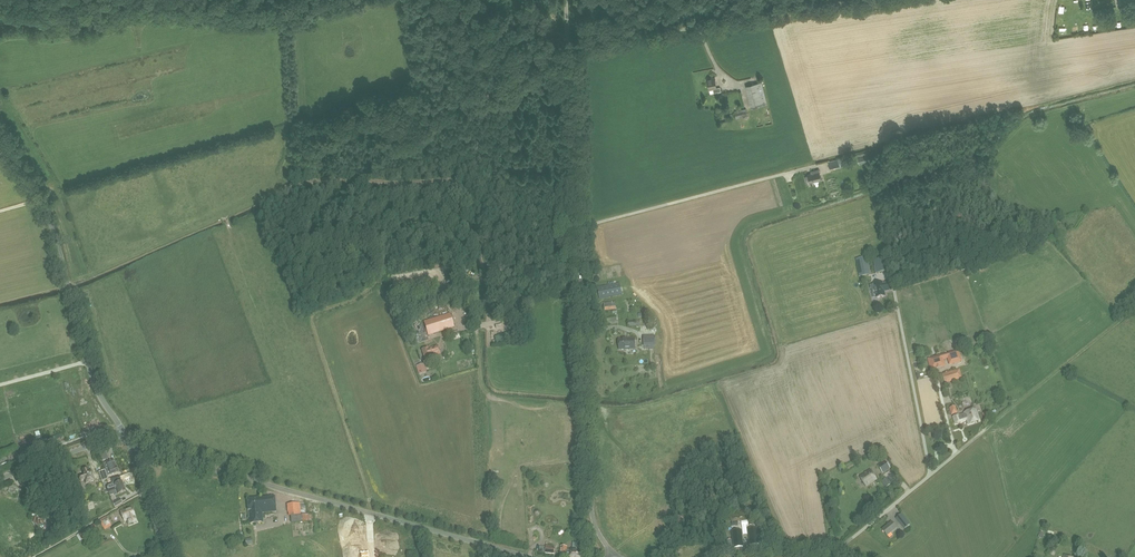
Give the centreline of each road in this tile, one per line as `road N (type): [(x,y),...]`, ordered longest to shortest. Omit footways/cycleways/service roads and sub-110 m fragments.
road 1 (unclassified): [(530,556),(131,447)]
road 2 (unclassified): [(614,554),(591,511),(577,256)]
road 3 (residential): [(523,282),(471,279),(393,301),(412,343),(500,315)]
road 4 (unclassified): [(577,256),(565,0)]
road 5 (tertiary): [(125,433),(91,379),(36,198)]
road 6 (residential): [(827,556),(964,448)]
road 7 (unclassified): [(0,479),(125,433)]

